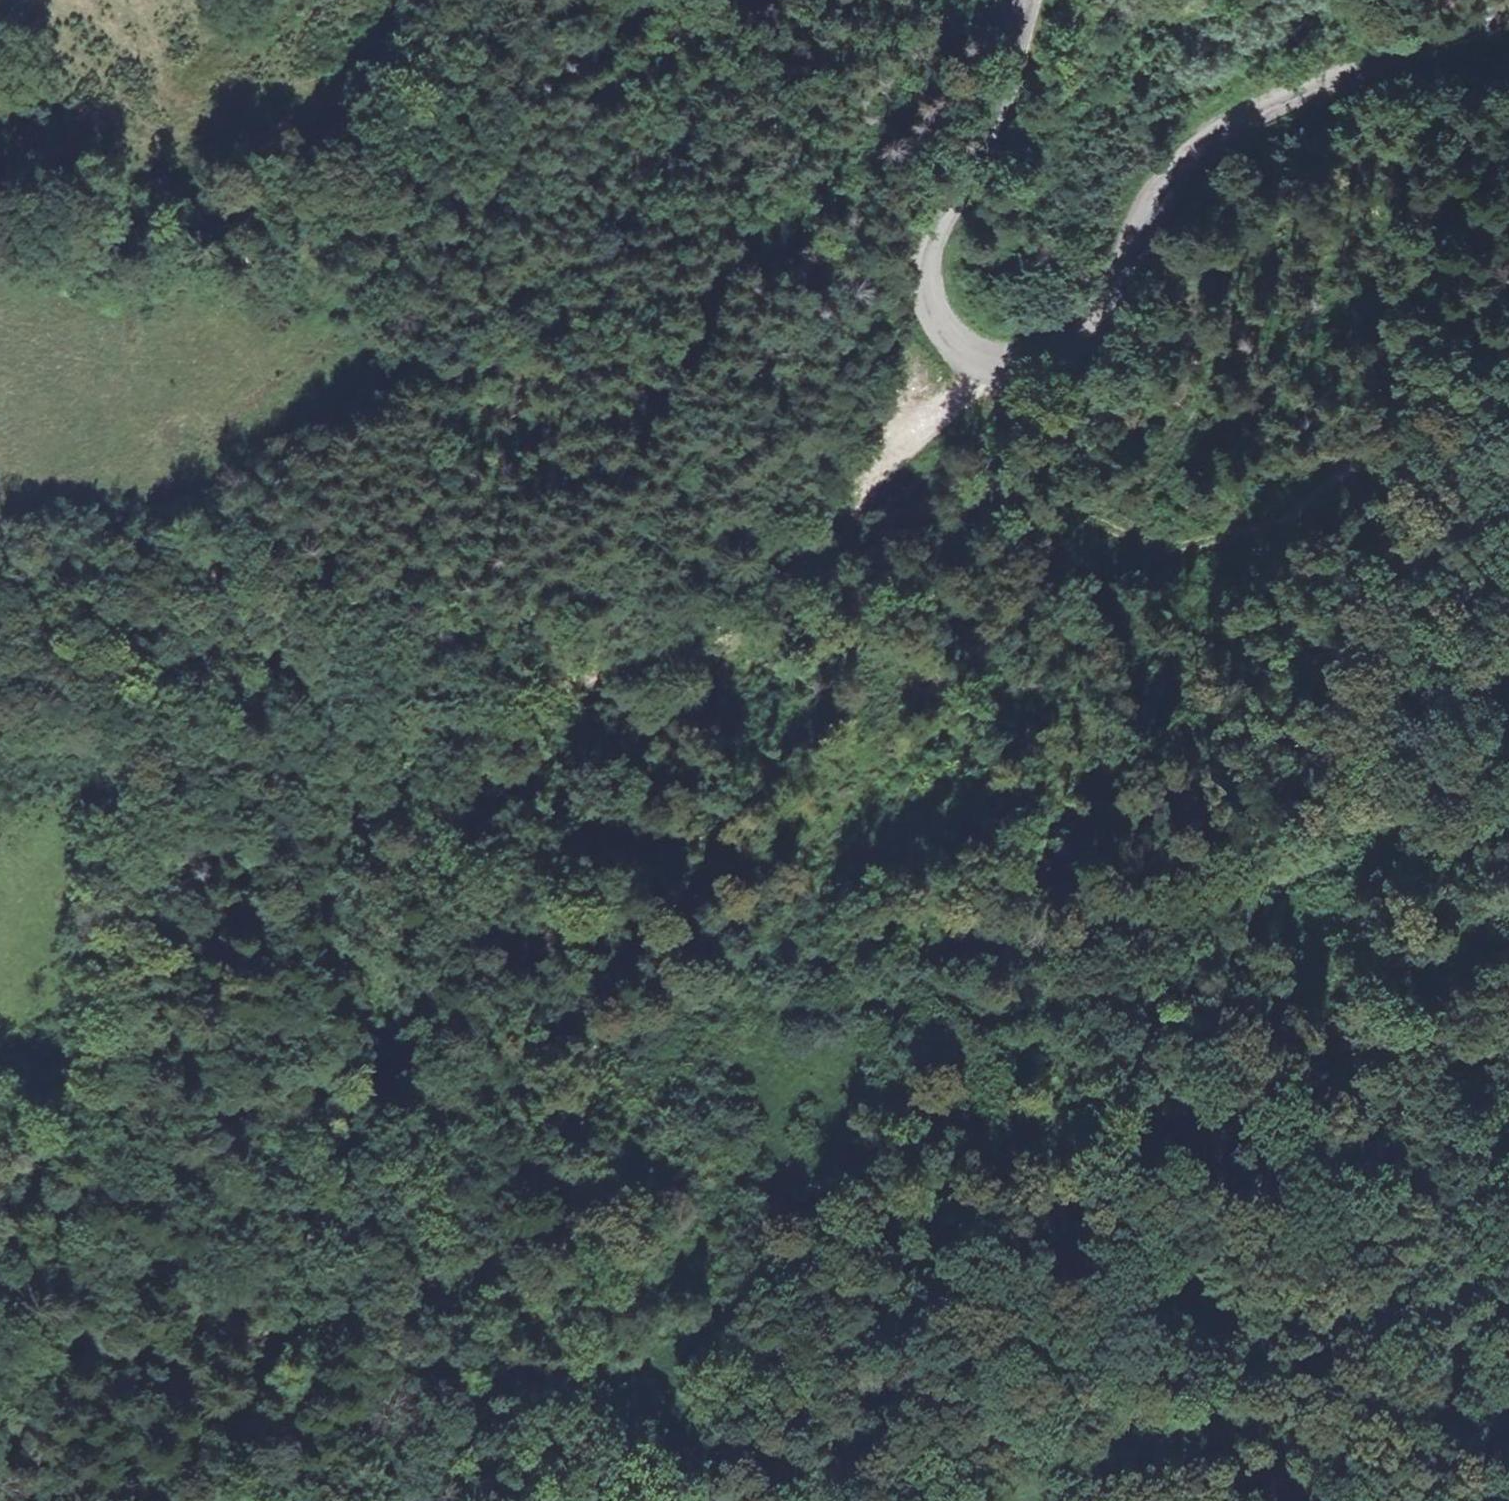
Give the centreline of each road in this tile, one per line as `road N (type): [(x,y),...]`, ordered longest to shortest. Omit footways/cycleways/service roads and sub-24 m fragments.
road 1 (tertiary): [(1029,0),(1009,127),(962,193),(935,276),(957,344),(1000,365),(1067,363),(1107,322),(1145,201),(1210,129),(1508,10)]

